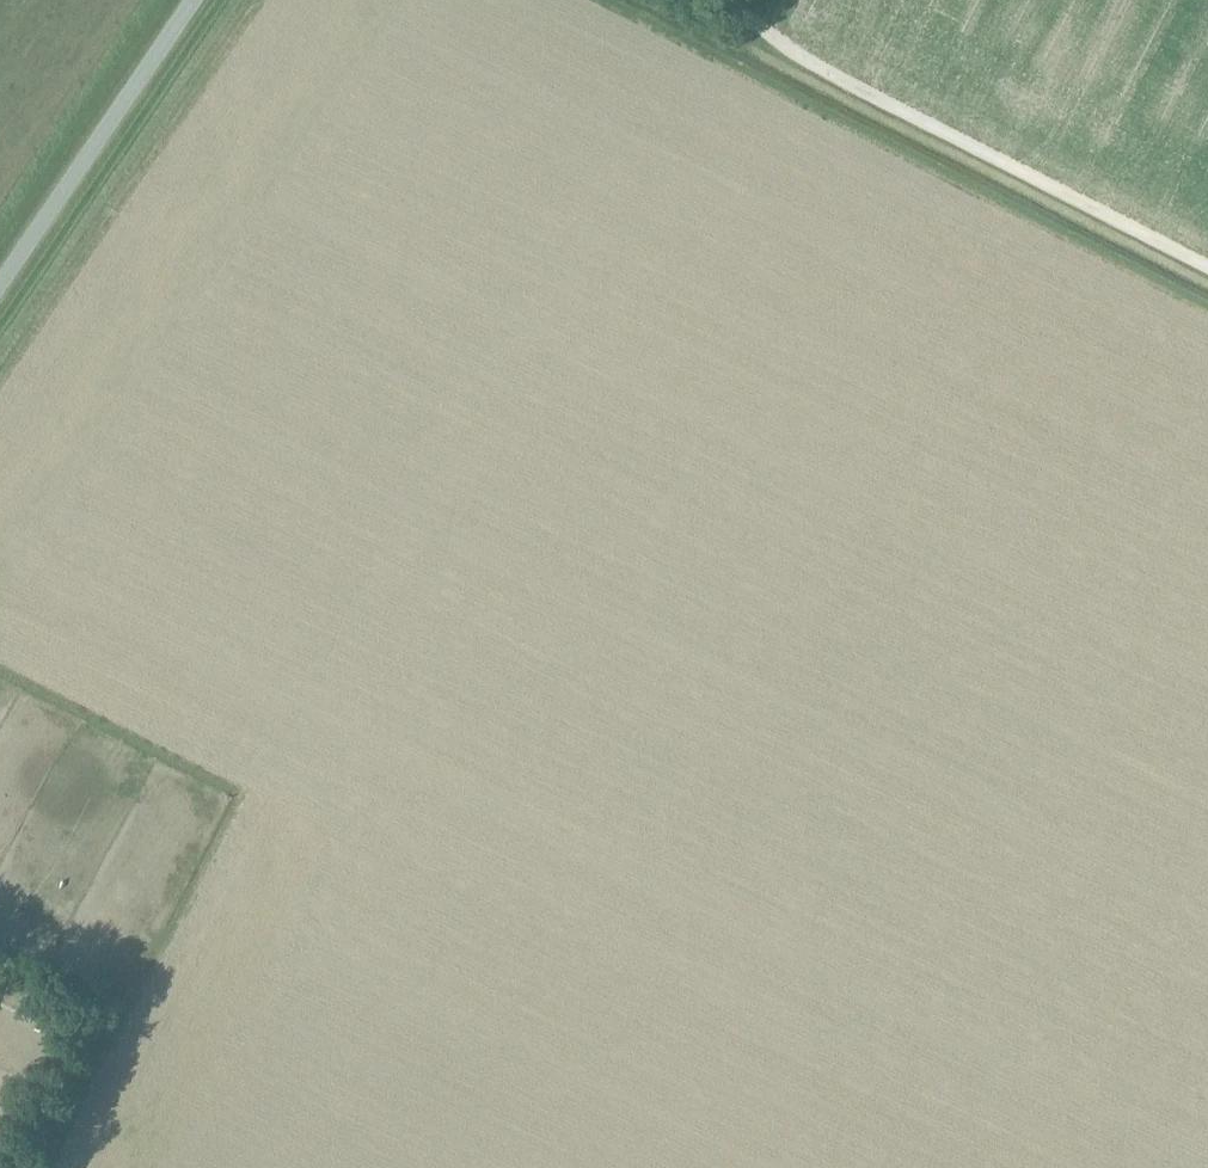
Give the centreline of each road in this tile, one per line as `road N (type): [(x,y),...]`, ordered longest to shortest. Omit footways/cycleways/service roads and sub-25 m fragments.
road 1 (unclassified): [(0,301),(203,0)]

